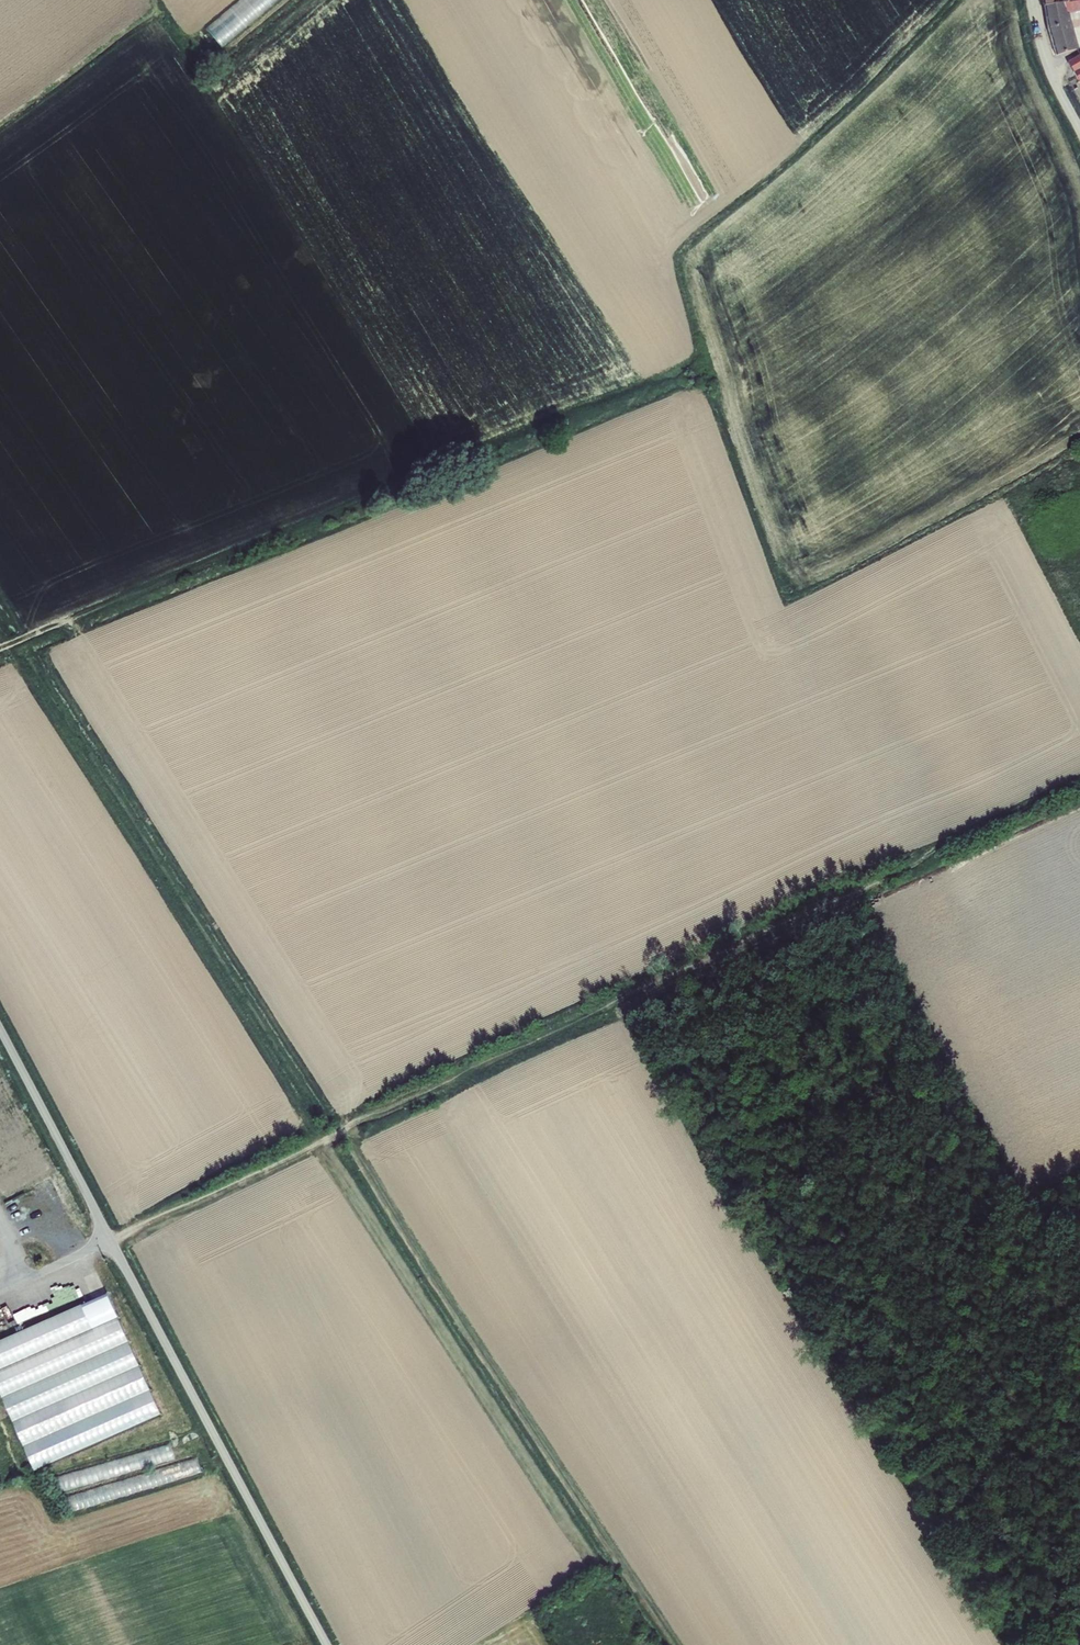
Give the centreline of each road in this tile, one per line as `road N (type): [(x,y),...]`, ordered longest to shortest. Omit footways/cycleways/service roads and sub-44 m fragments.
road 1 (track): [(1079,782),(0,1291)]
road 2 (unclassified): [(326,1644),(0,1029)]
road 3 (unclassified): [(1079,128),(1052,72),(1034,0)]

